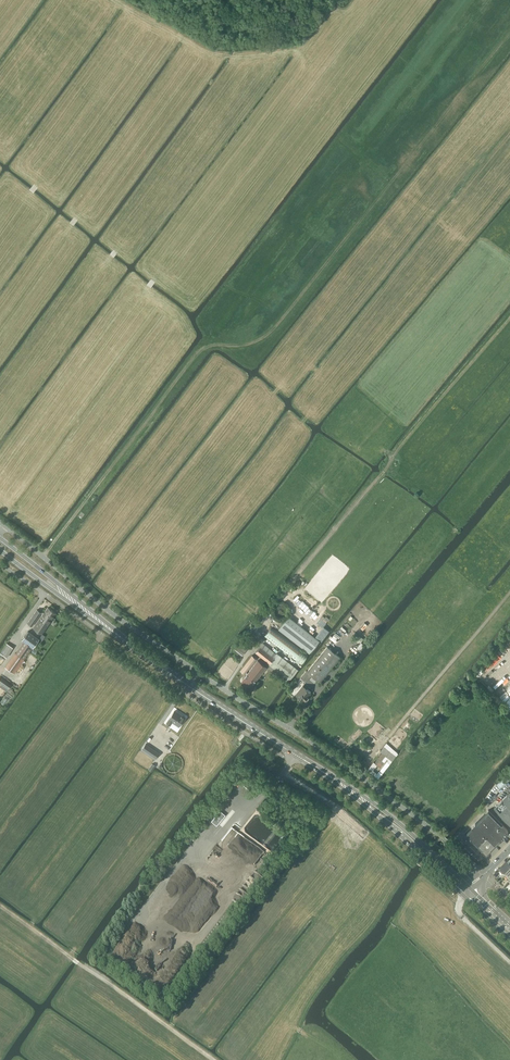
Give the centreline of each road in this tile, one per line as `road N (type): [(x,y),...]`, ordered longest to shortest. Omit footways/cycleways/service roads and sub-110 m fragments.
road 1 (track): [(44,557),(193,358),(204,347),(236,346),(272,330),(509,33)]
road 2 (residential): [(483,876),(345,765),(198,673)]
road 3 (track): [(214,1059),(0,906)]
road 4 (residential): [(198,673),(5,526)]
road 5 (track): [(358,775),(509,594)]
road 6 (secondary): [(470,889),(399,823),(316,767)]
road 7 (secondary): [(316,767),(464,896)]
road 8 (secondary): [(123,639),(0,538)]
road 9 (secondary): [(0,550),(123,639)]
road 10 (residential): [(189,686),(183,693),(238,729),(291,761),(296,755)]
road 11 (secondary): [(296,755),(189,686)]
road 12 (residential): [(0,564),(102,635)]

